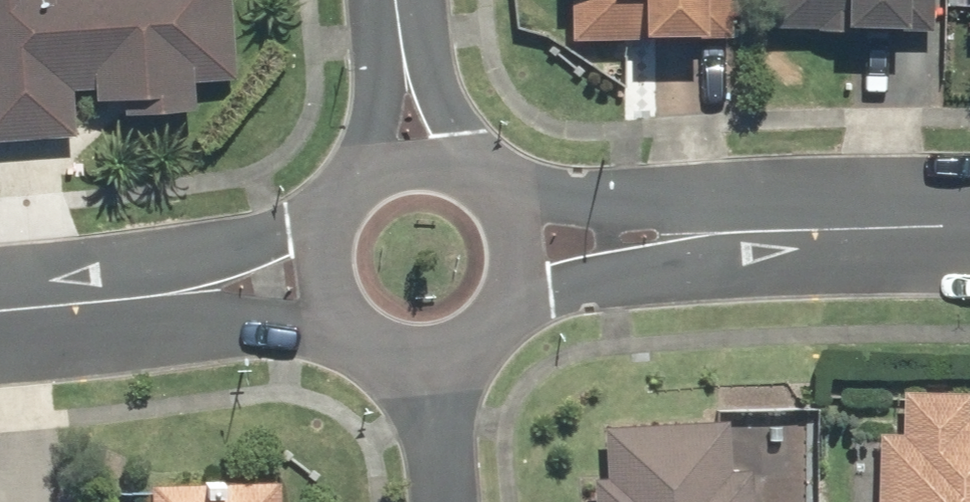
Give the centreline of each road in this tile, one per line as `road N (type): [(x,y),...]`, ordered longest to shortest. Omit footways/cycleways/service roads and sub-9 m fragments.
road 1 (residential): [(731,238),(969,228)]
road 2 (residential): [(523,203),(731,238)]
road 3 (residential): [(731,238),(533,279)]
road 4 (residential): [(0,312),(193,290)]
road 5 (residential): [(341,332),(193,290)]
road 6 (residential): [(533,279),(492,344),(424,368)]
road 7 (residential): [(438,501),(424,368)]
road 8 (residential): [(193,290),(315,245)]

